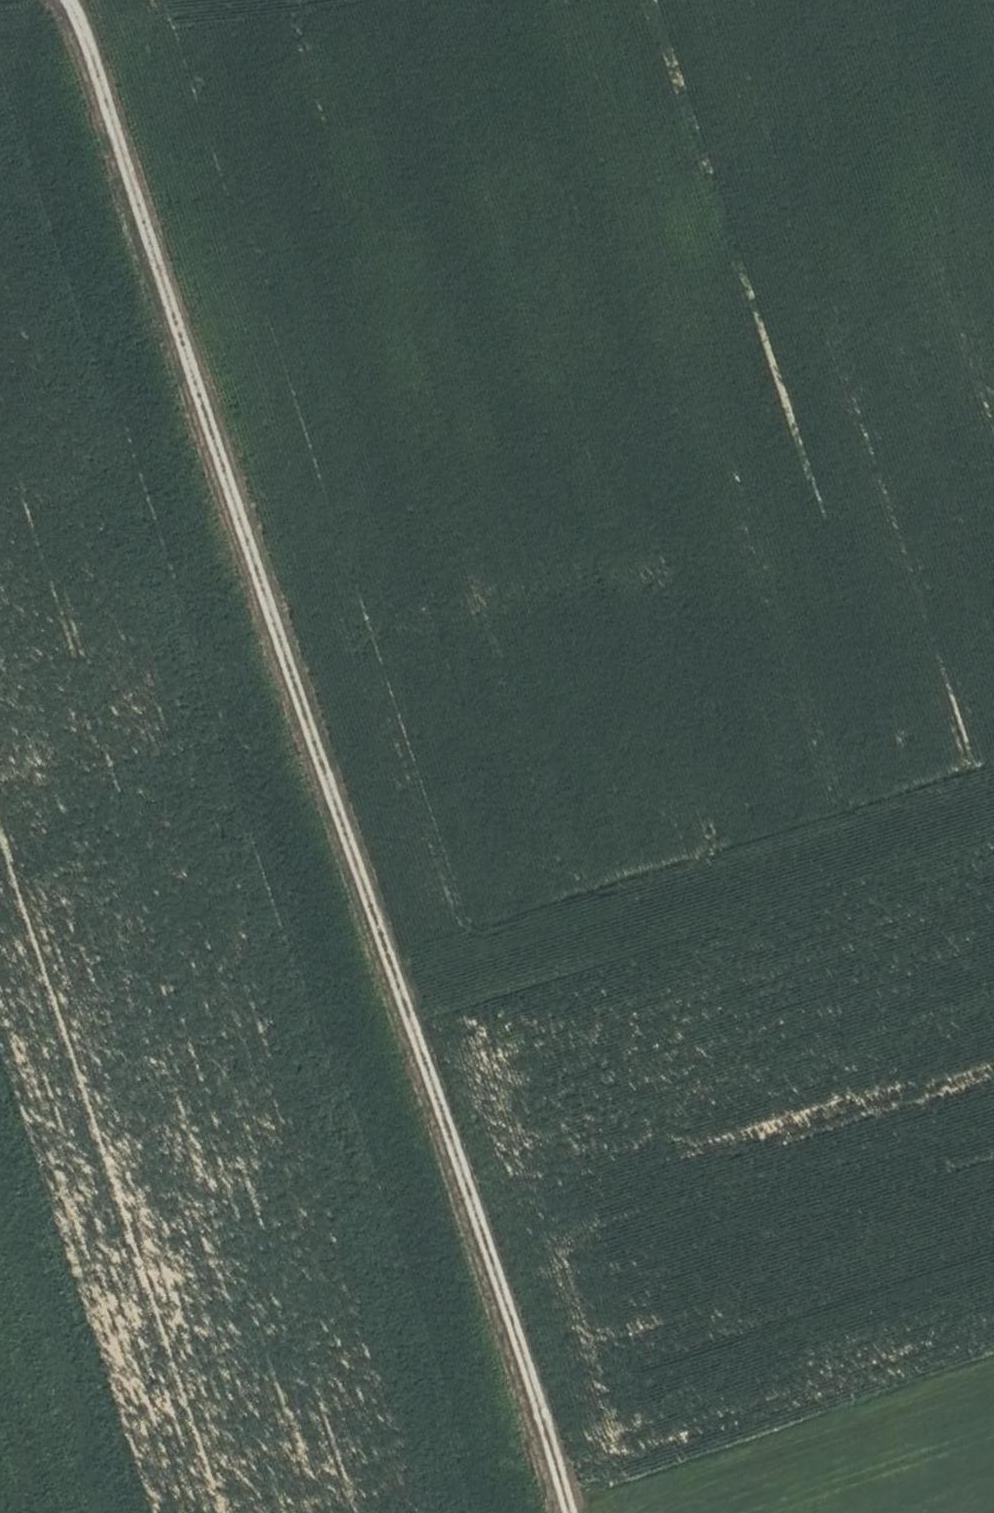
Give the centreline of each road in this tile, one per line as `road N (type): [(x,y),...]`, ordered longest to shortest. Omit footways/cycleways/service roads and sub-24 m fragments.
road 1 (track): [(67,0),(583,1512)]

